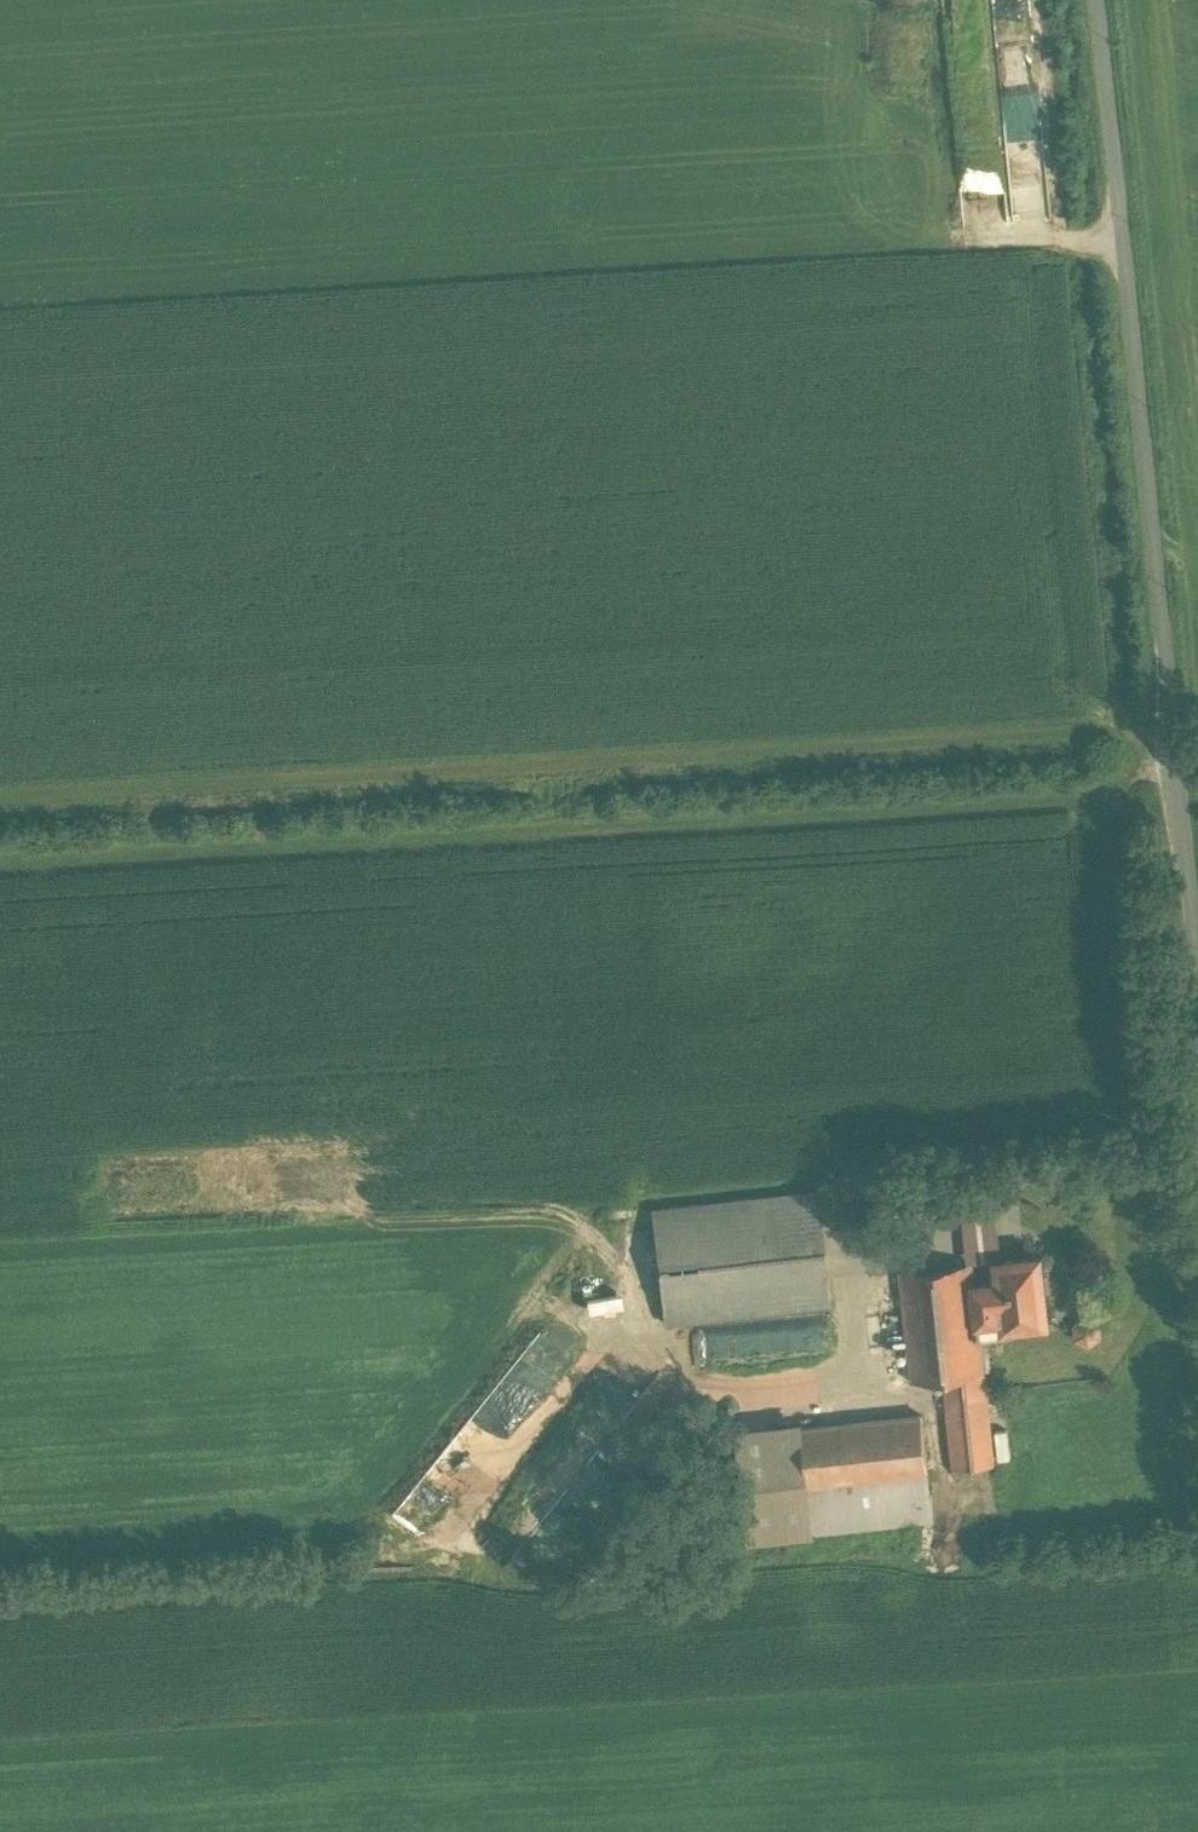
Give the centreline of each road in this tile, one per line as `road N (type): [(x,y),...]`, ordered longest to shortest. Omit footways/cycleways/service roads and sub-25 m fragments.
road 1 (unclassified): [(1101,0),(1197,973)]

